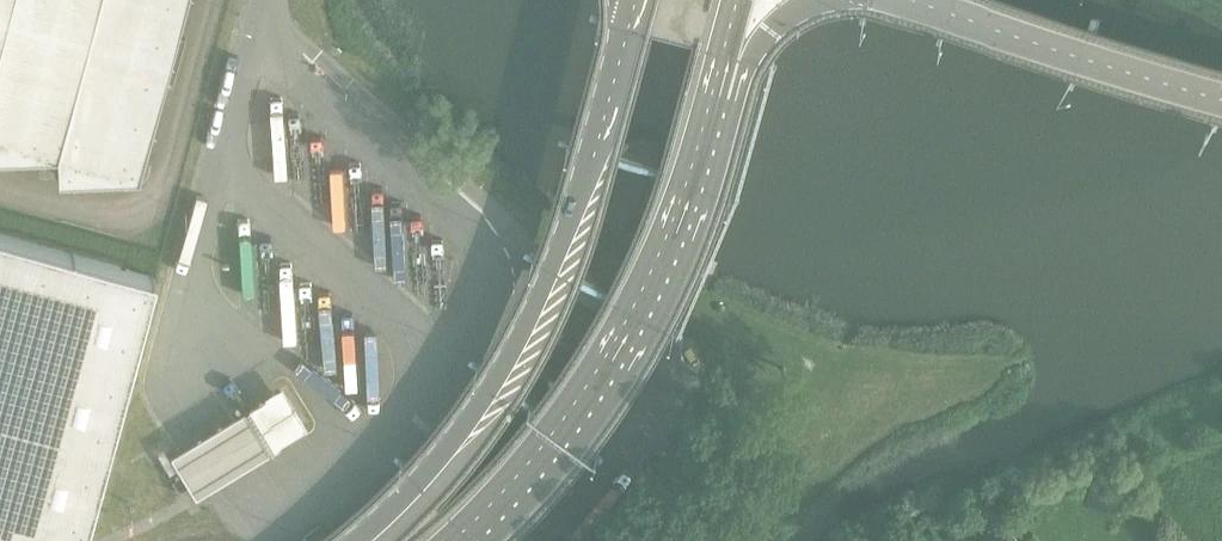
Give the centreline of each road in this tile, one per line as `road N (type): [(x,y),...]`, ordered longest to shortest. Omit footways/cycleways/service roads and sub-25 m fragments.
road 1 (secondary): [(629,0),(581,166),(502,357),(419,466),(342,540)]
road 2 (secondary): [(450,540),(525,462),(623,325),(656,253),(698,115)]
road 3 (motorway): [(965,0),(1221,88)]
road 4 (motorway): [(698,115),(780,0)]

